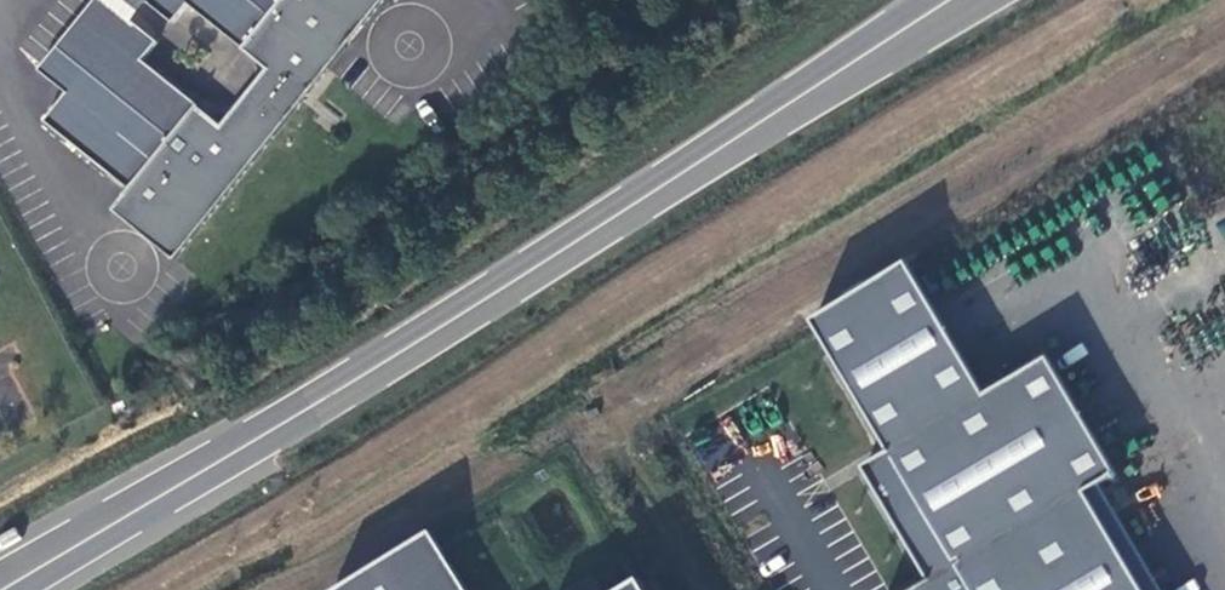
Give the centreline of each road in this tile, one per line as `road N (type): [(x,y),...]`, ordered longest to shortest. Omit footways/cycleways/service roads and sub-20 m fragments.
road 1 (primary): [(9,589),(379,373),(963,0)]

